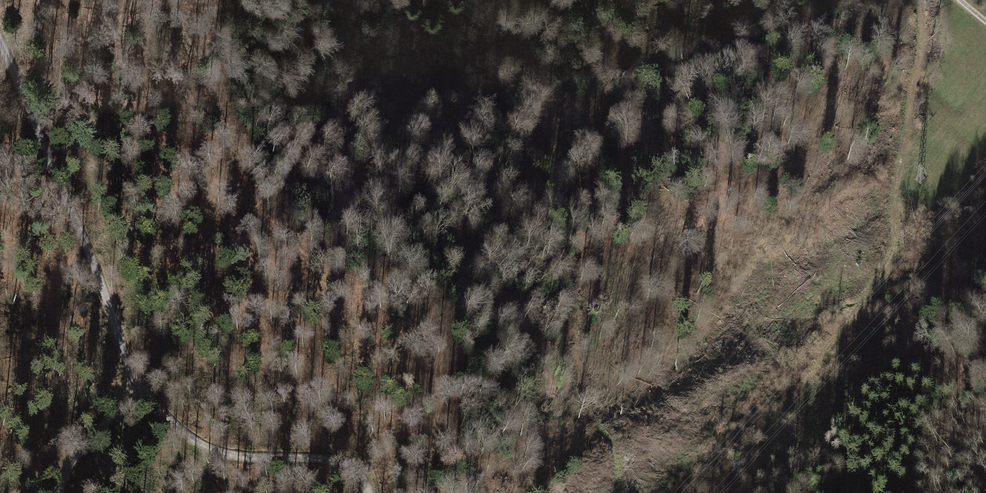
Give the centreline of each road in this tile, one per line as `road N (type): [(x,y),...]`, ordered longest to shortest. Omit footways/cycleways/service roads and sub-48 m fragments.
road 1 (track): [(918,0),(920,37),(890,261),(813,370),(798,424),(864,492)]
road 2 (track): [(139,385),(0,42)]
road 3 (track): [(621,492),(620,445),(584,404),(576,365),(580,237)]
road 4 (track): [(139,385),(204,445),(237,455),(331,460),(355,472),(369,492)]
road 5 (track): [(397,114),(351,0)]

